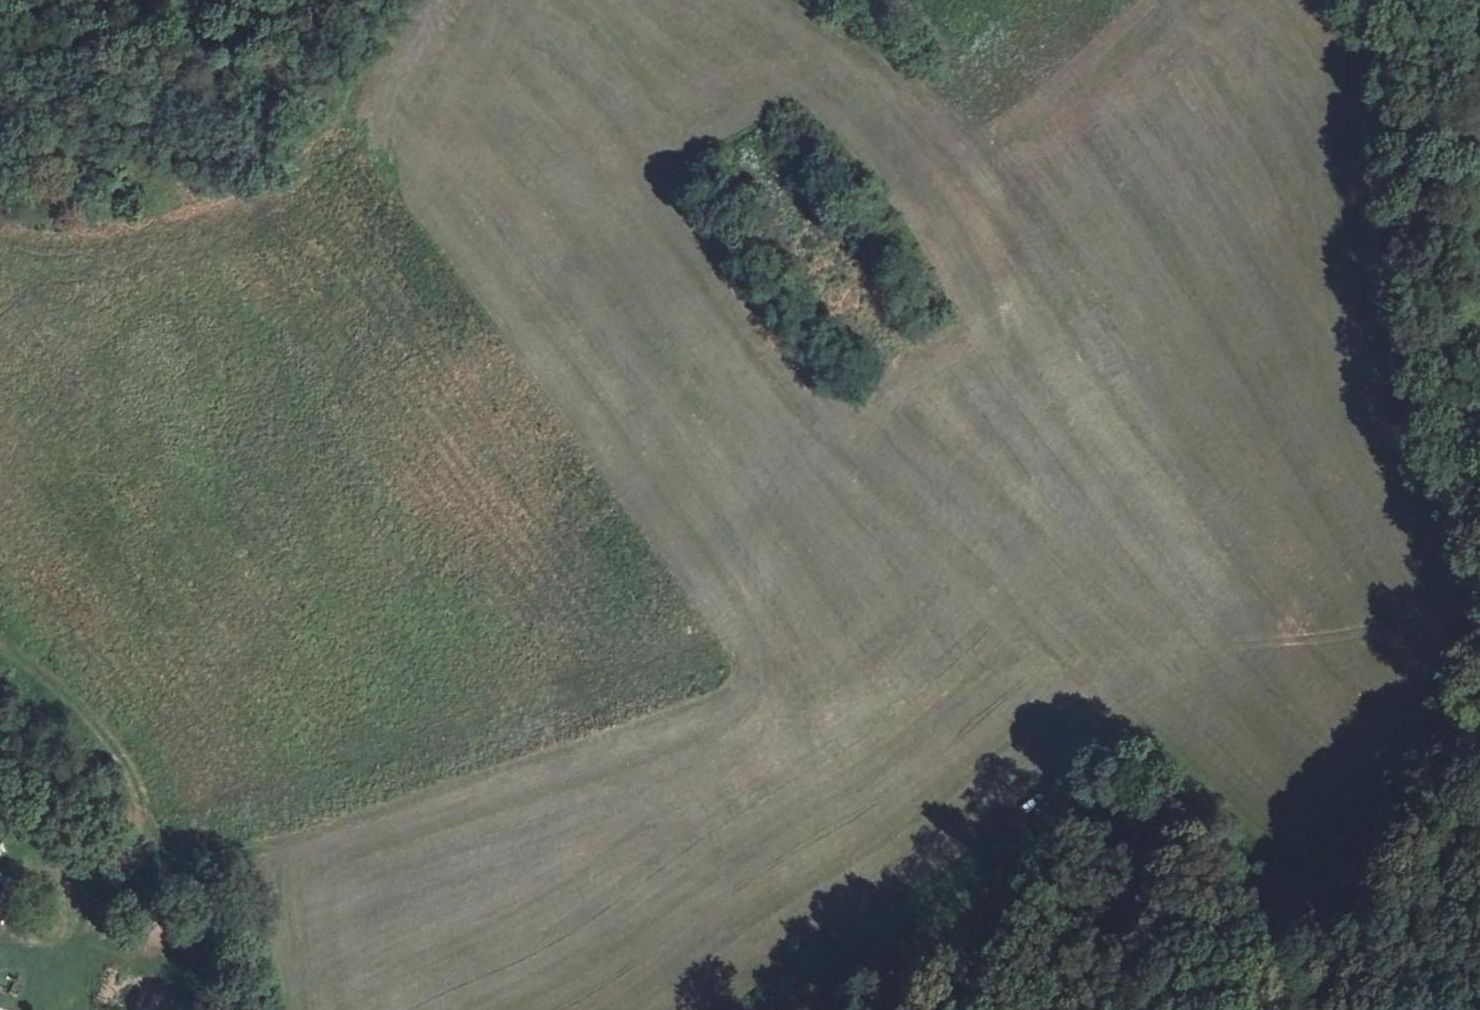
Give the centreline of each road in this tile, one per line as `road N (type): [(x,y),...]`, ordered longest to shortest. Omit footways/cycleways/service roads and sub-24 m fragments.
road 1 (track): [(1479,606),(1326,639),(1114,658),(735,722)]
road 2 (track): [(1479,491),(1443,365),(1380,0)]

